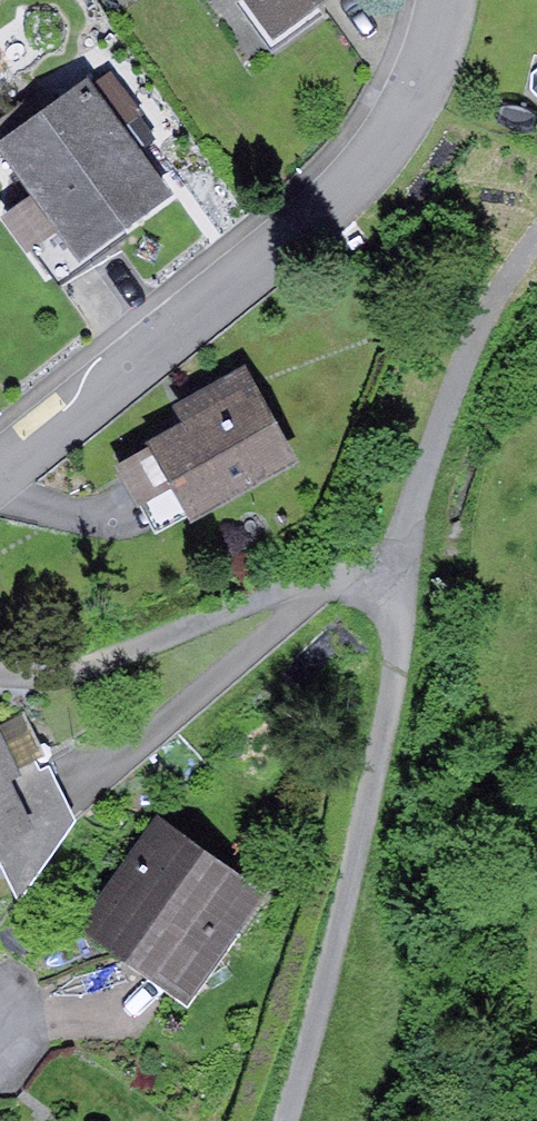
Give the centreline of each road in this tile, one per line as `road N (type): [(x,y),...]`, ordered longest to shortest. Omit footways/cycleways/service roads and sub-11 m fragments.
road 1 (residential): [(0,466),(349,186),(388,143),(416,93),(446,0)]
road 2 (unclassified): [(289,1120),(362,841),(413,544)]
road 3 (residential): [(0,674),(58,672),(413,544)]
road 4 (unclassified): [(413,544),(455,382),(536,249)]

